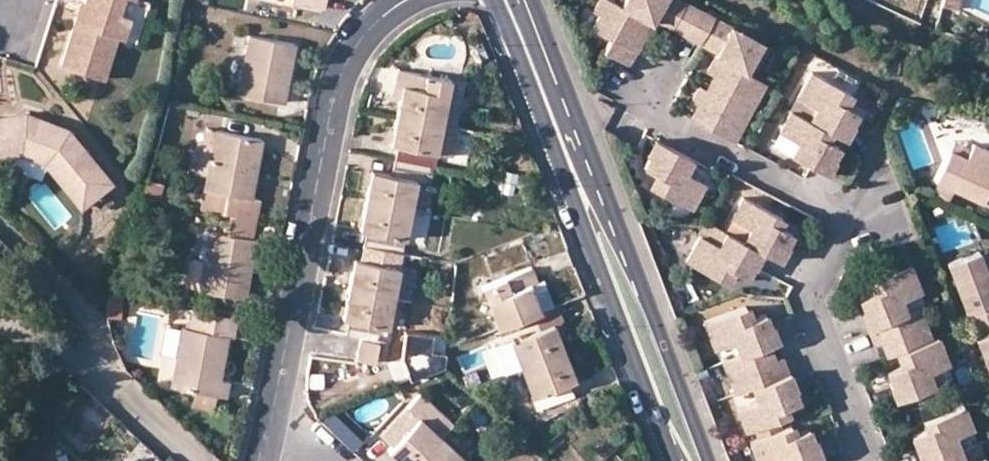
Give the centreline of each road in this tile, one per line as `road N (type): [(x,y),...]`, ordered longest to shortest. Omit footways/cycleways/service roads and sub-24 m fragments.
road 1 (residential): [(649,75),(664,117),(834,209),(838,236),(810,303),(870,460)]
road 2 (secondary): [(495,0),(674,460)]
road 3 (secondary): [(708,460),(532,0)]
road 4 (tertiary): [(271,428),(339,83),(362,38),(407,0)]

